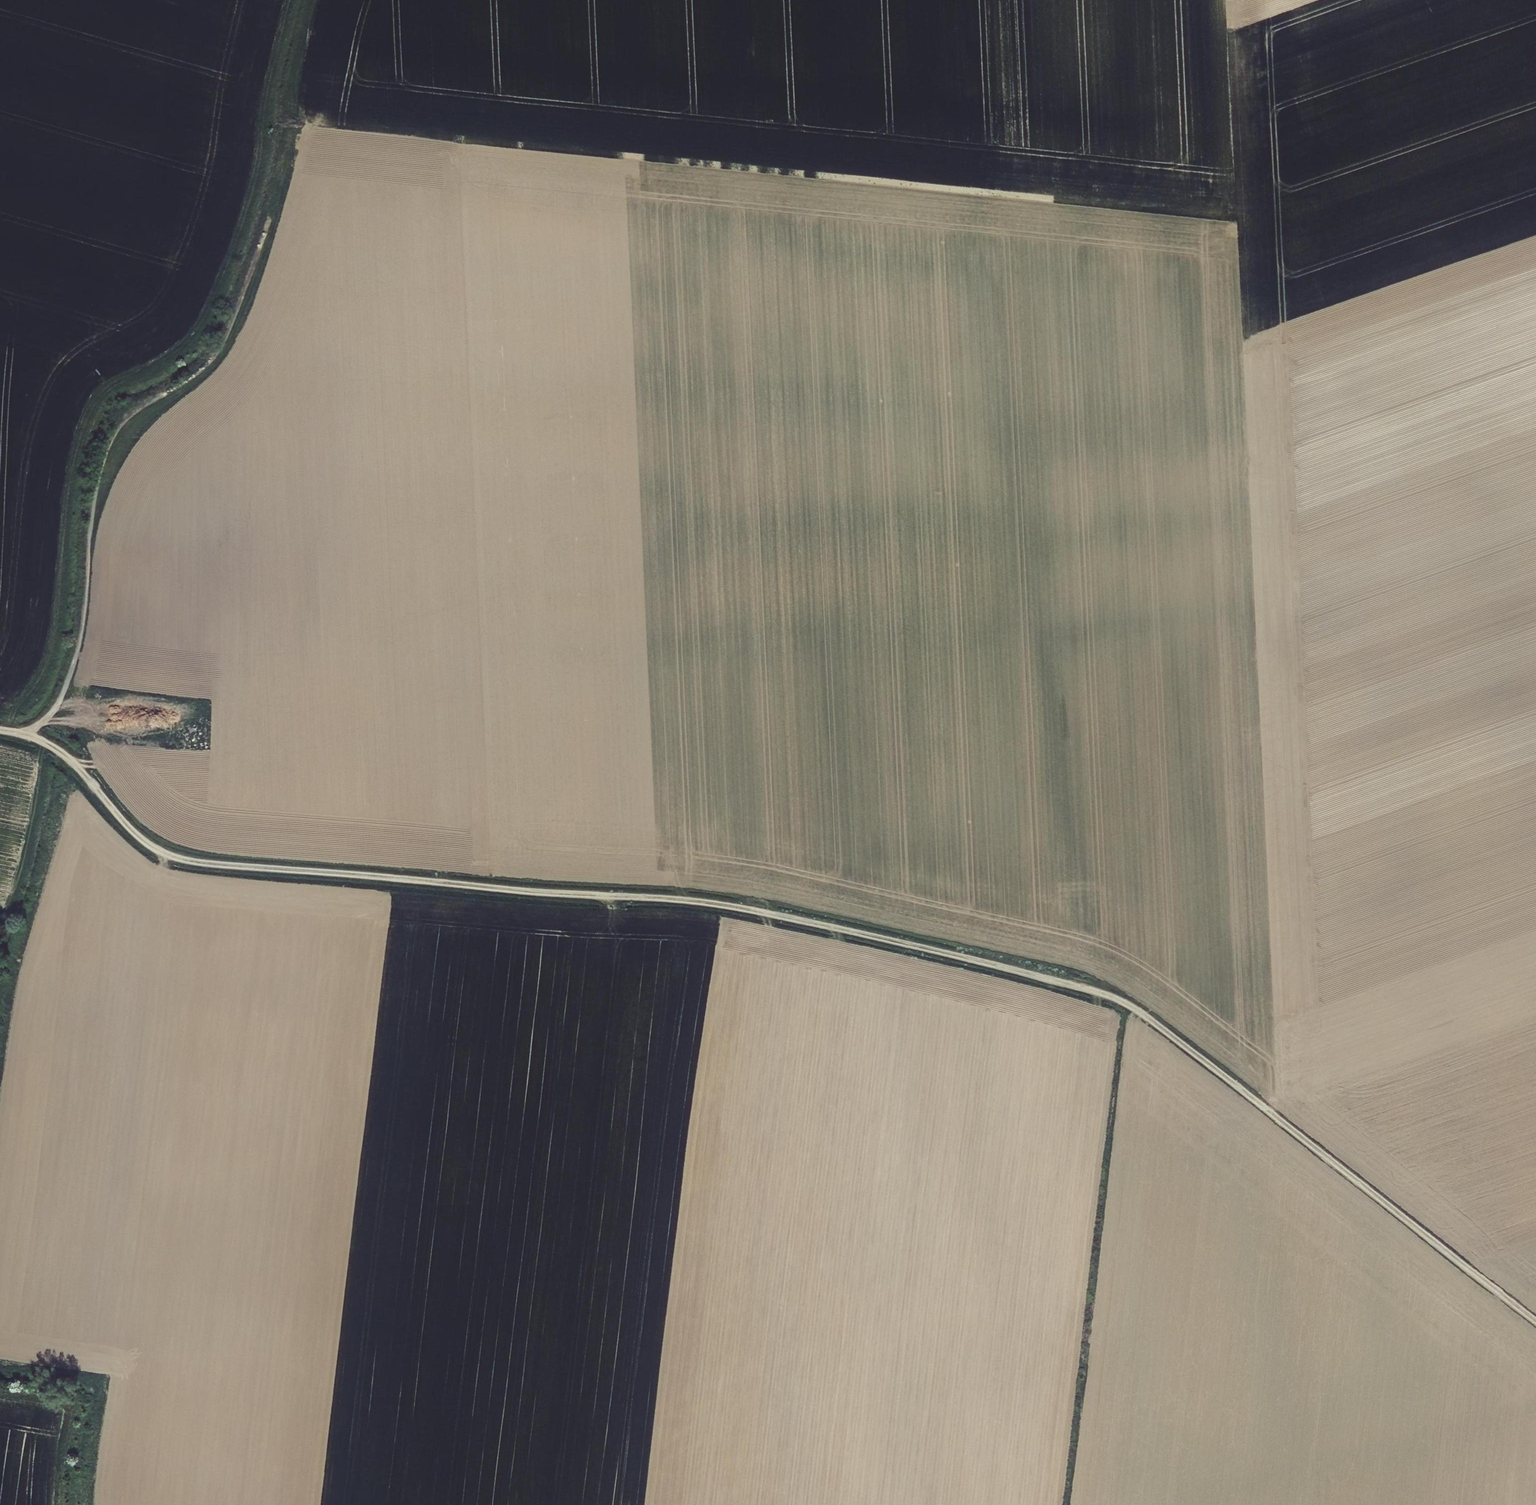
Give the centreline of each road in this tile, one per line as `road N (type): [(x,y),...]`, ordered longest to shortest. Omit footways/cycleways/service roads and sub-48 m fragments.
road 1 (track): [(1535,1326),(1132,1006),(697,899),(192,863),(155,849),(55,746),(0,732)]
road 2 (track): [(262,231),(213,351),(191,376),(108,434),(84,520),(79,630),(68,671),(28,735)]

